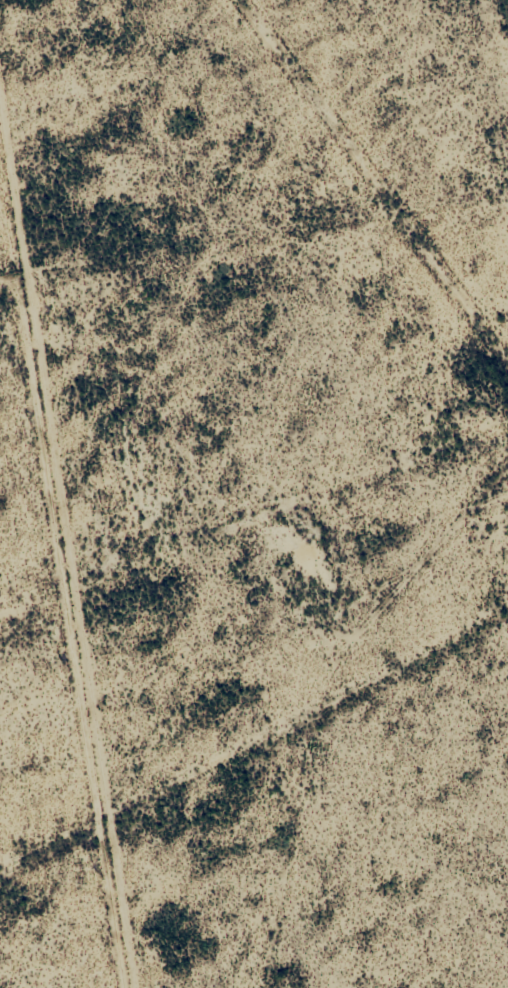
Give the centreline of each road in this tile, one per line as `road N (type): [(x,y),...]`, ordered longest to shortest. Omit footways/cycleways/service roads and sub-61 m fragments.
road 1 (track): [(507,345),(235,0)]

